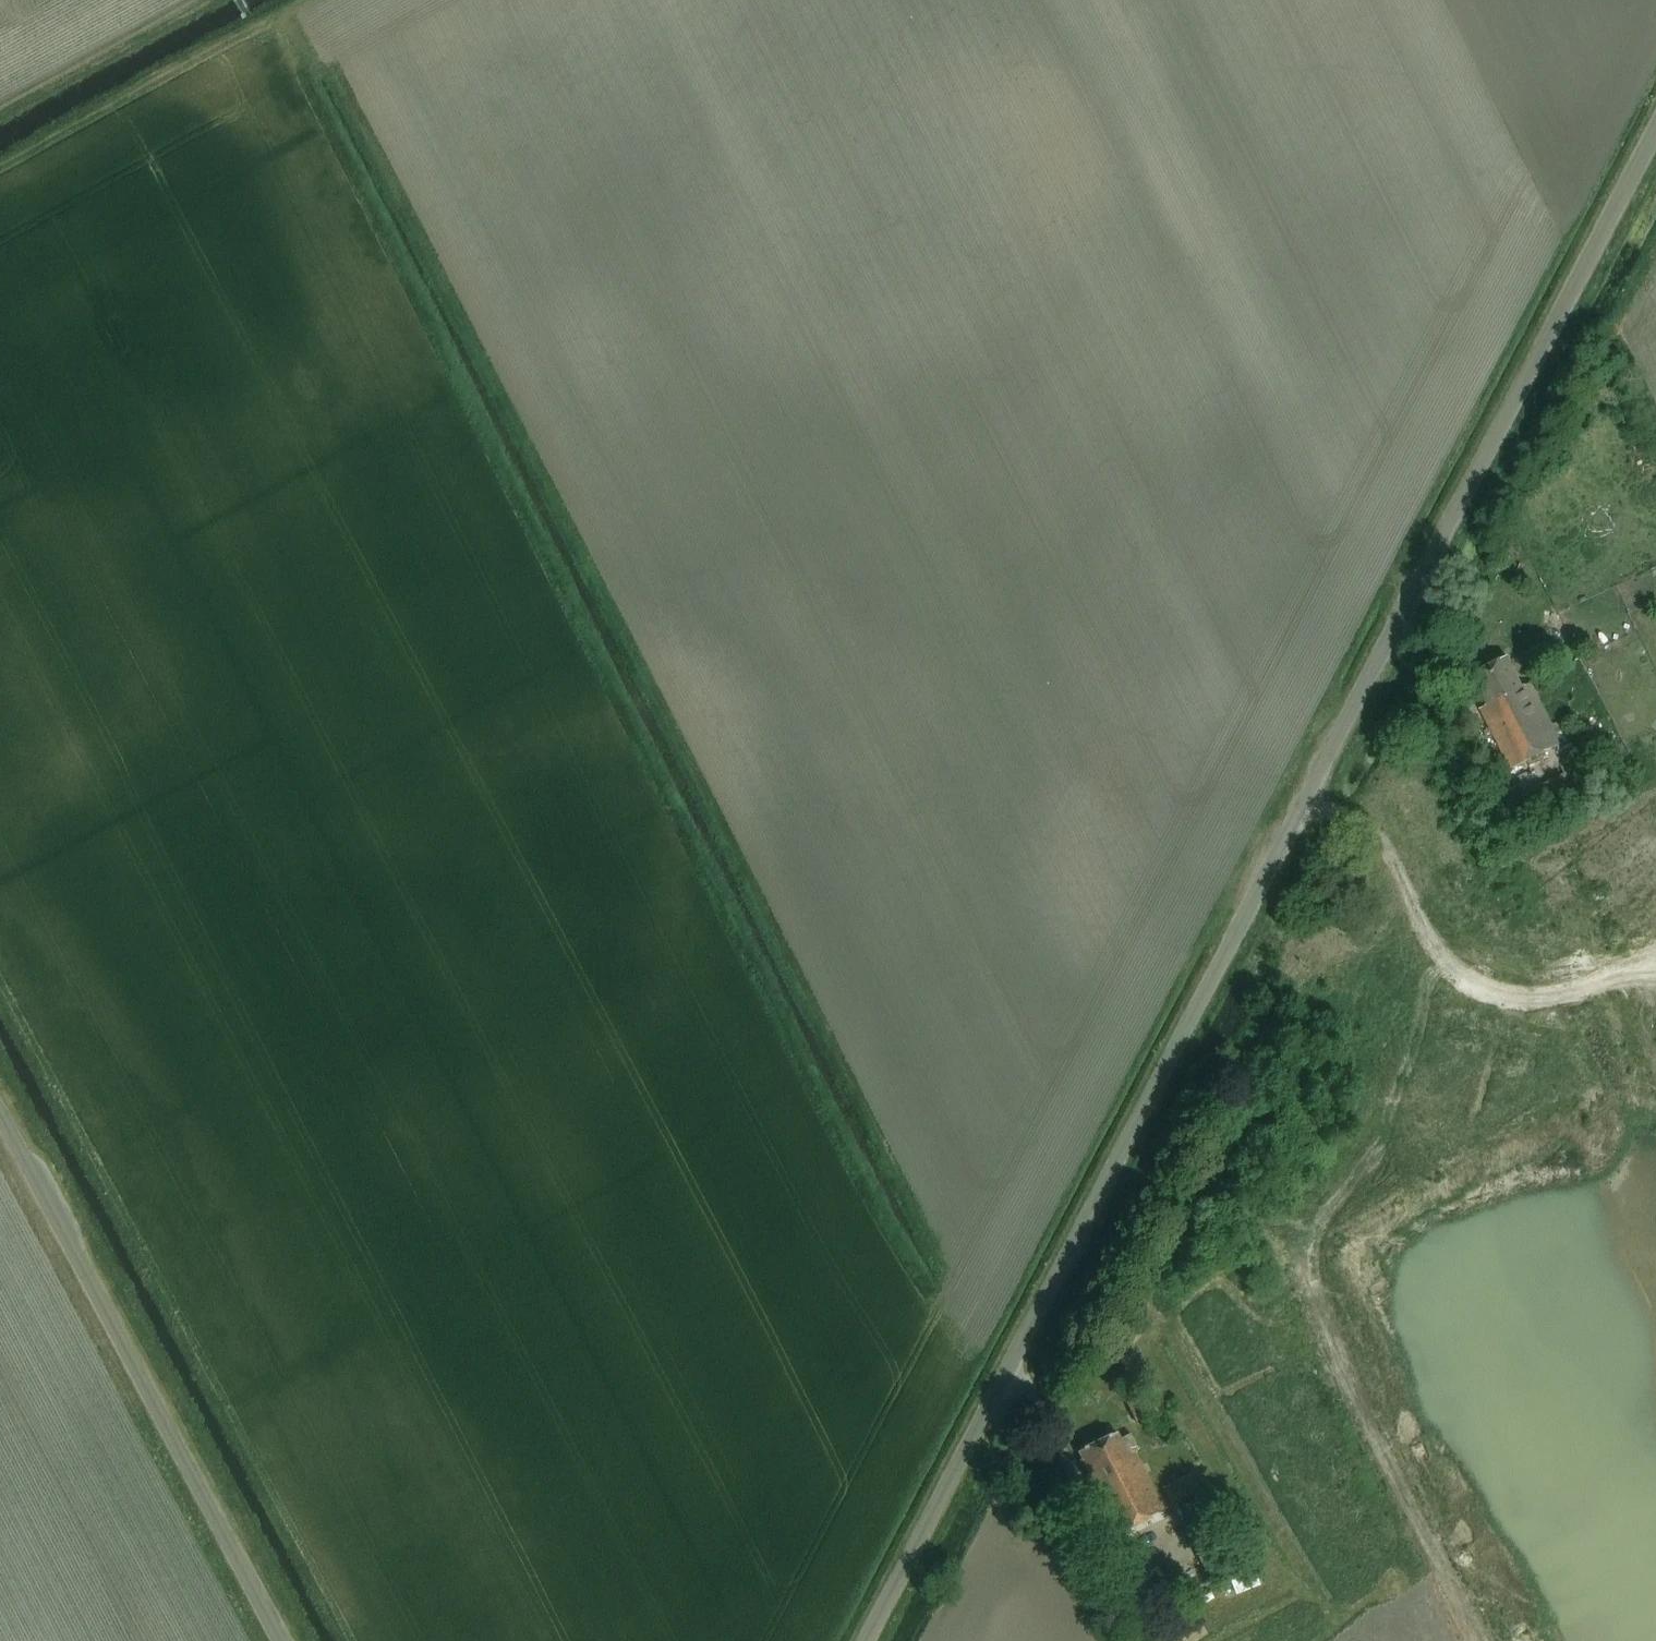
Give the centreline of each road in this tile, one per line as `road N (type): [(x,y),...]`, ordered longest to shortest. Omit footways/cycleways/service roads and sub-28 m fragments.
road 1 (unclassified): [(1655,119),(863,1640)]
road 2 (unclassified): [(279,1640),(0,1106)]

